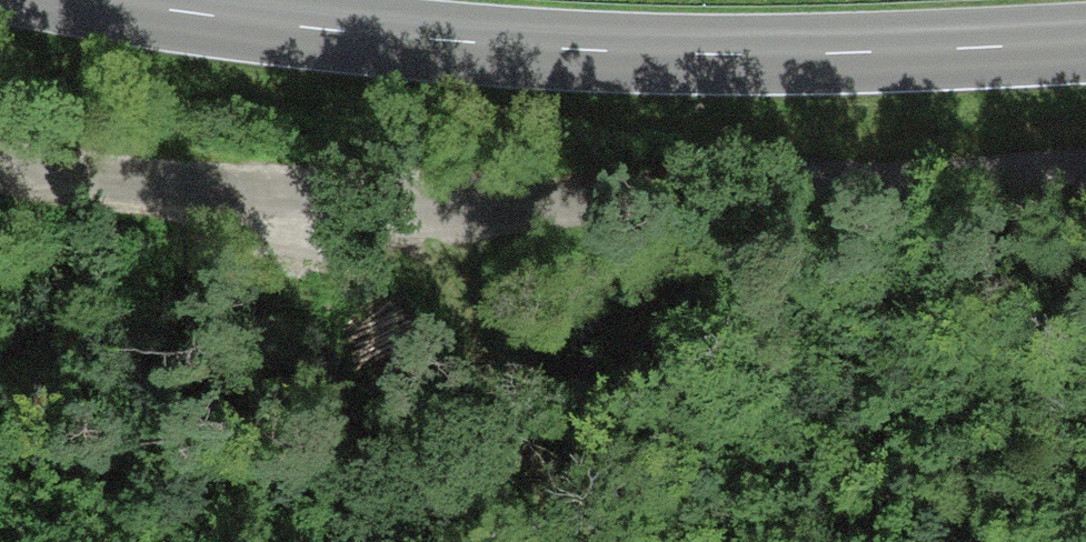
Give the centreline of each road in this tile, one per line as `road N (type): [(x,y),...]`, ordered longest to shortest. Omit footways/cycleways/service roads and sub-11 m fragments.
road 1 (secondary): [(1085,37),(734,54),(266,17),(150,0)]
road 2 (track): [(606,541),(510,380),(450,208)]

